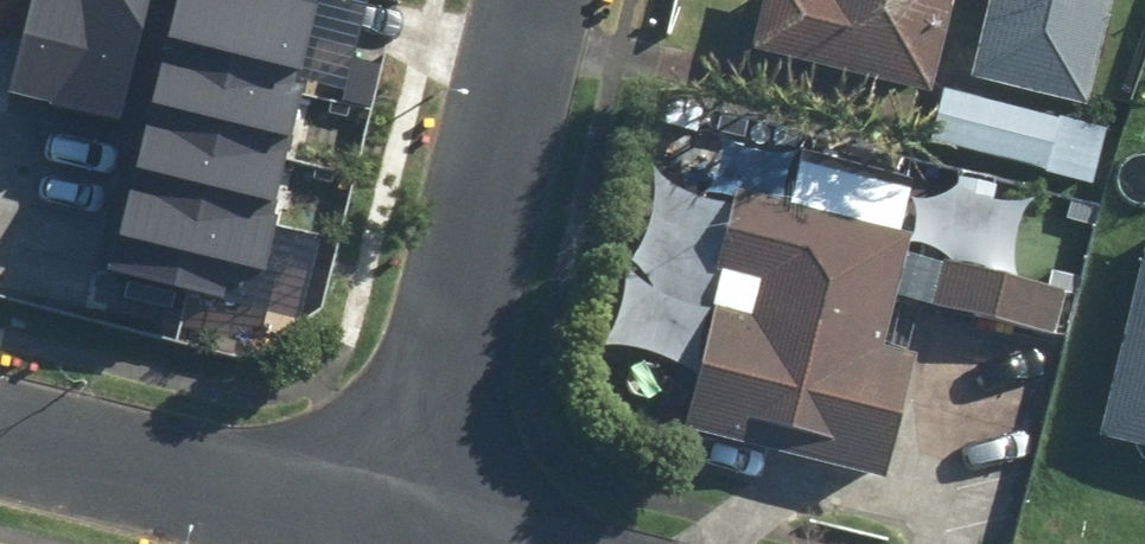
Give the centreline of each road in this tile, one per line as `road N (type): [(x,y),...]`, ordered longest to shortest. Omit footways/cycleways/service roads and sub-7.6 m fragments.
road 1 (residential): [(414,530),(536,0)]
road 2 (residential): [(414,530),(0,428)]

